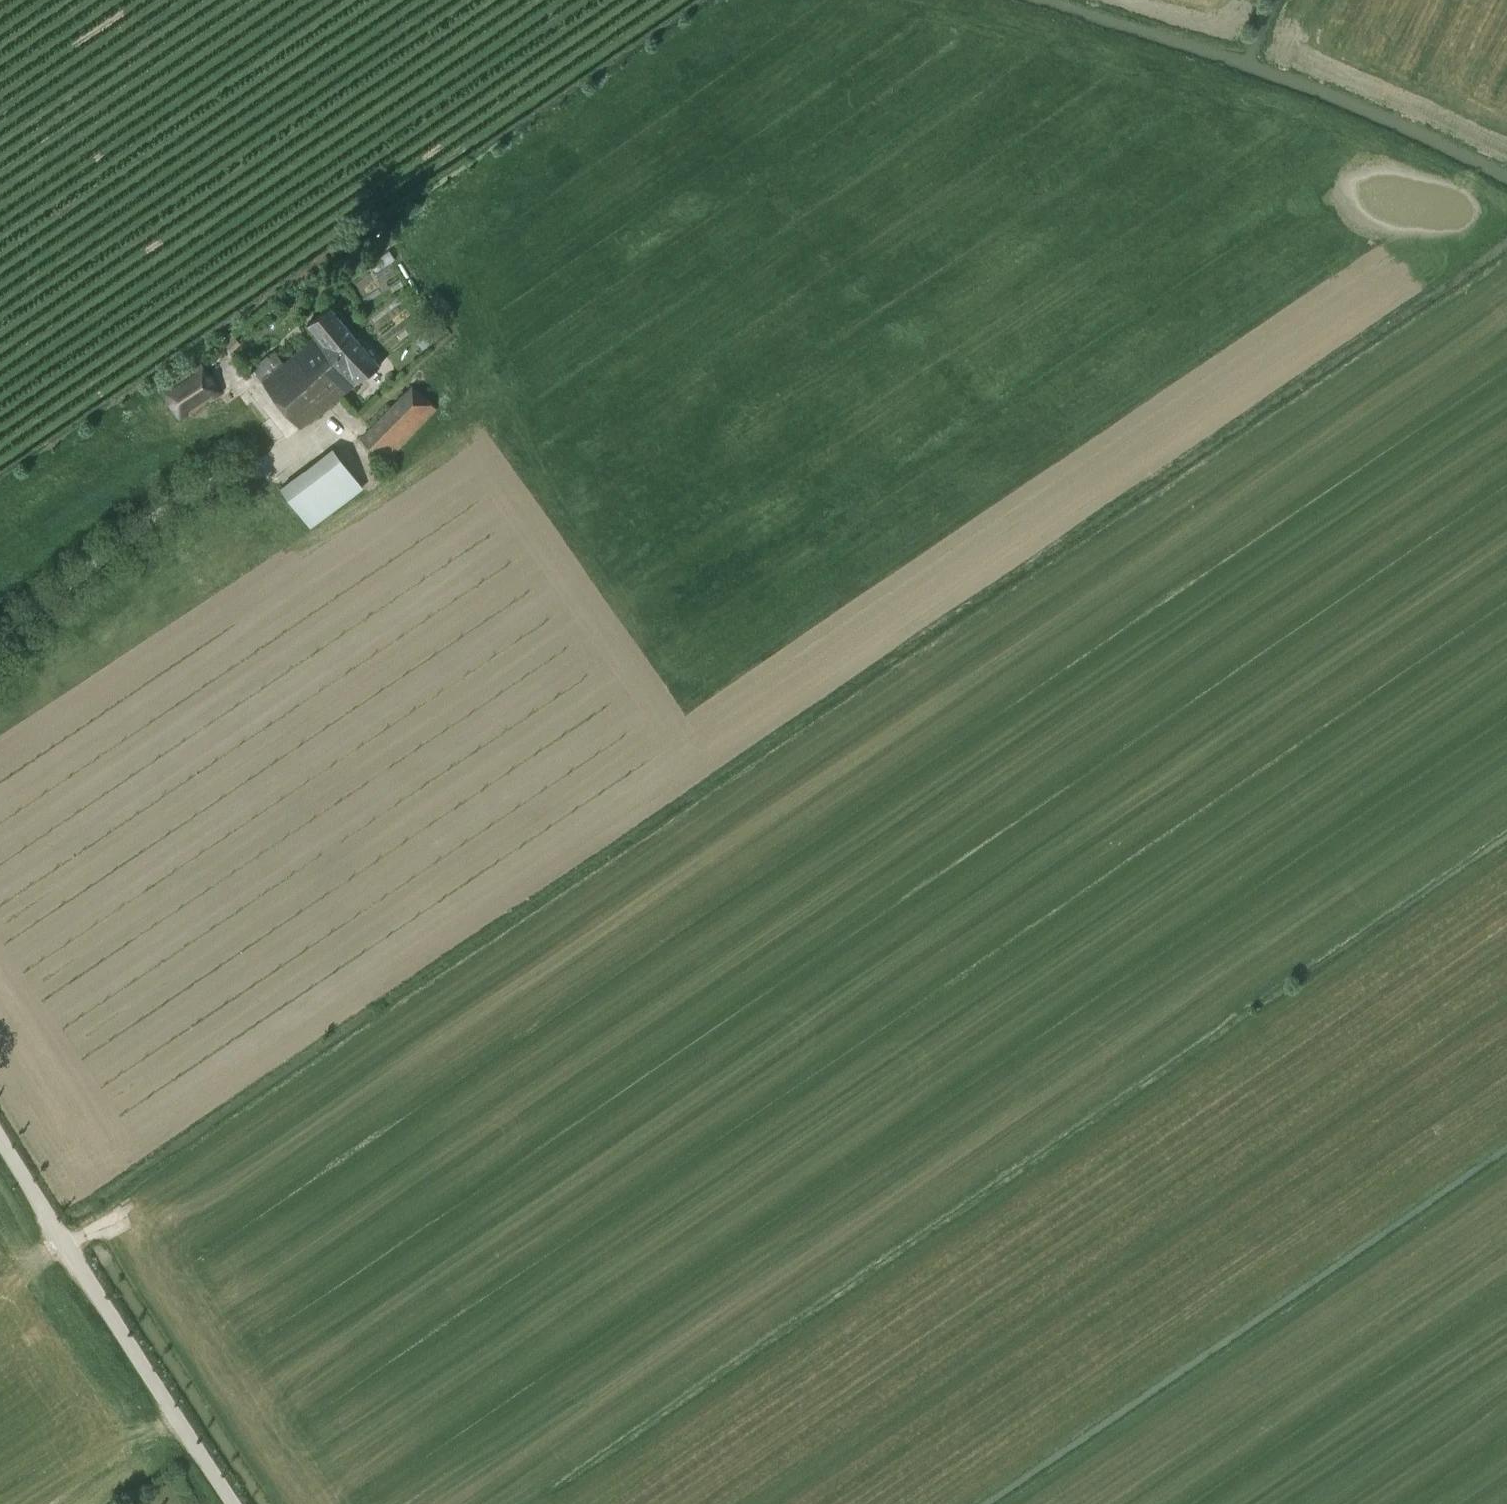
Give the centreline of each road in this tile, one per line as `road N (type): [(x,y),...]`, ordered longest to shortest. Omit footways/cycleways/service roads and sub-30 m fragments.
road 1 (unclassified): [(235,1503),(0,1141)]

